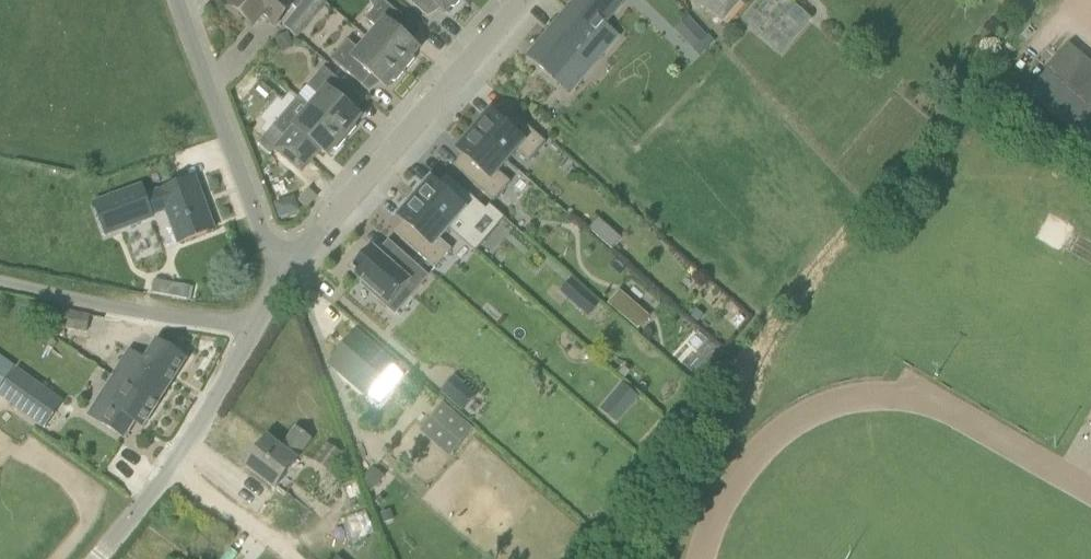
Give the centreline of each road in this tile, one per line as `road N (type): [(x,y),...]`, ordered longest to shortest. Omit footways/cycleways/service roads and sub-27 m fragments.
road 1 (unclassified): [(96,558),(169,469),(287,272)]
road 2 (unclassified): [(287,272),(254,215),(178,0)]
road 3 (unclassified): [(287,272),(441,92)]
road 4 (residential): [(441,92),(522,0)]

